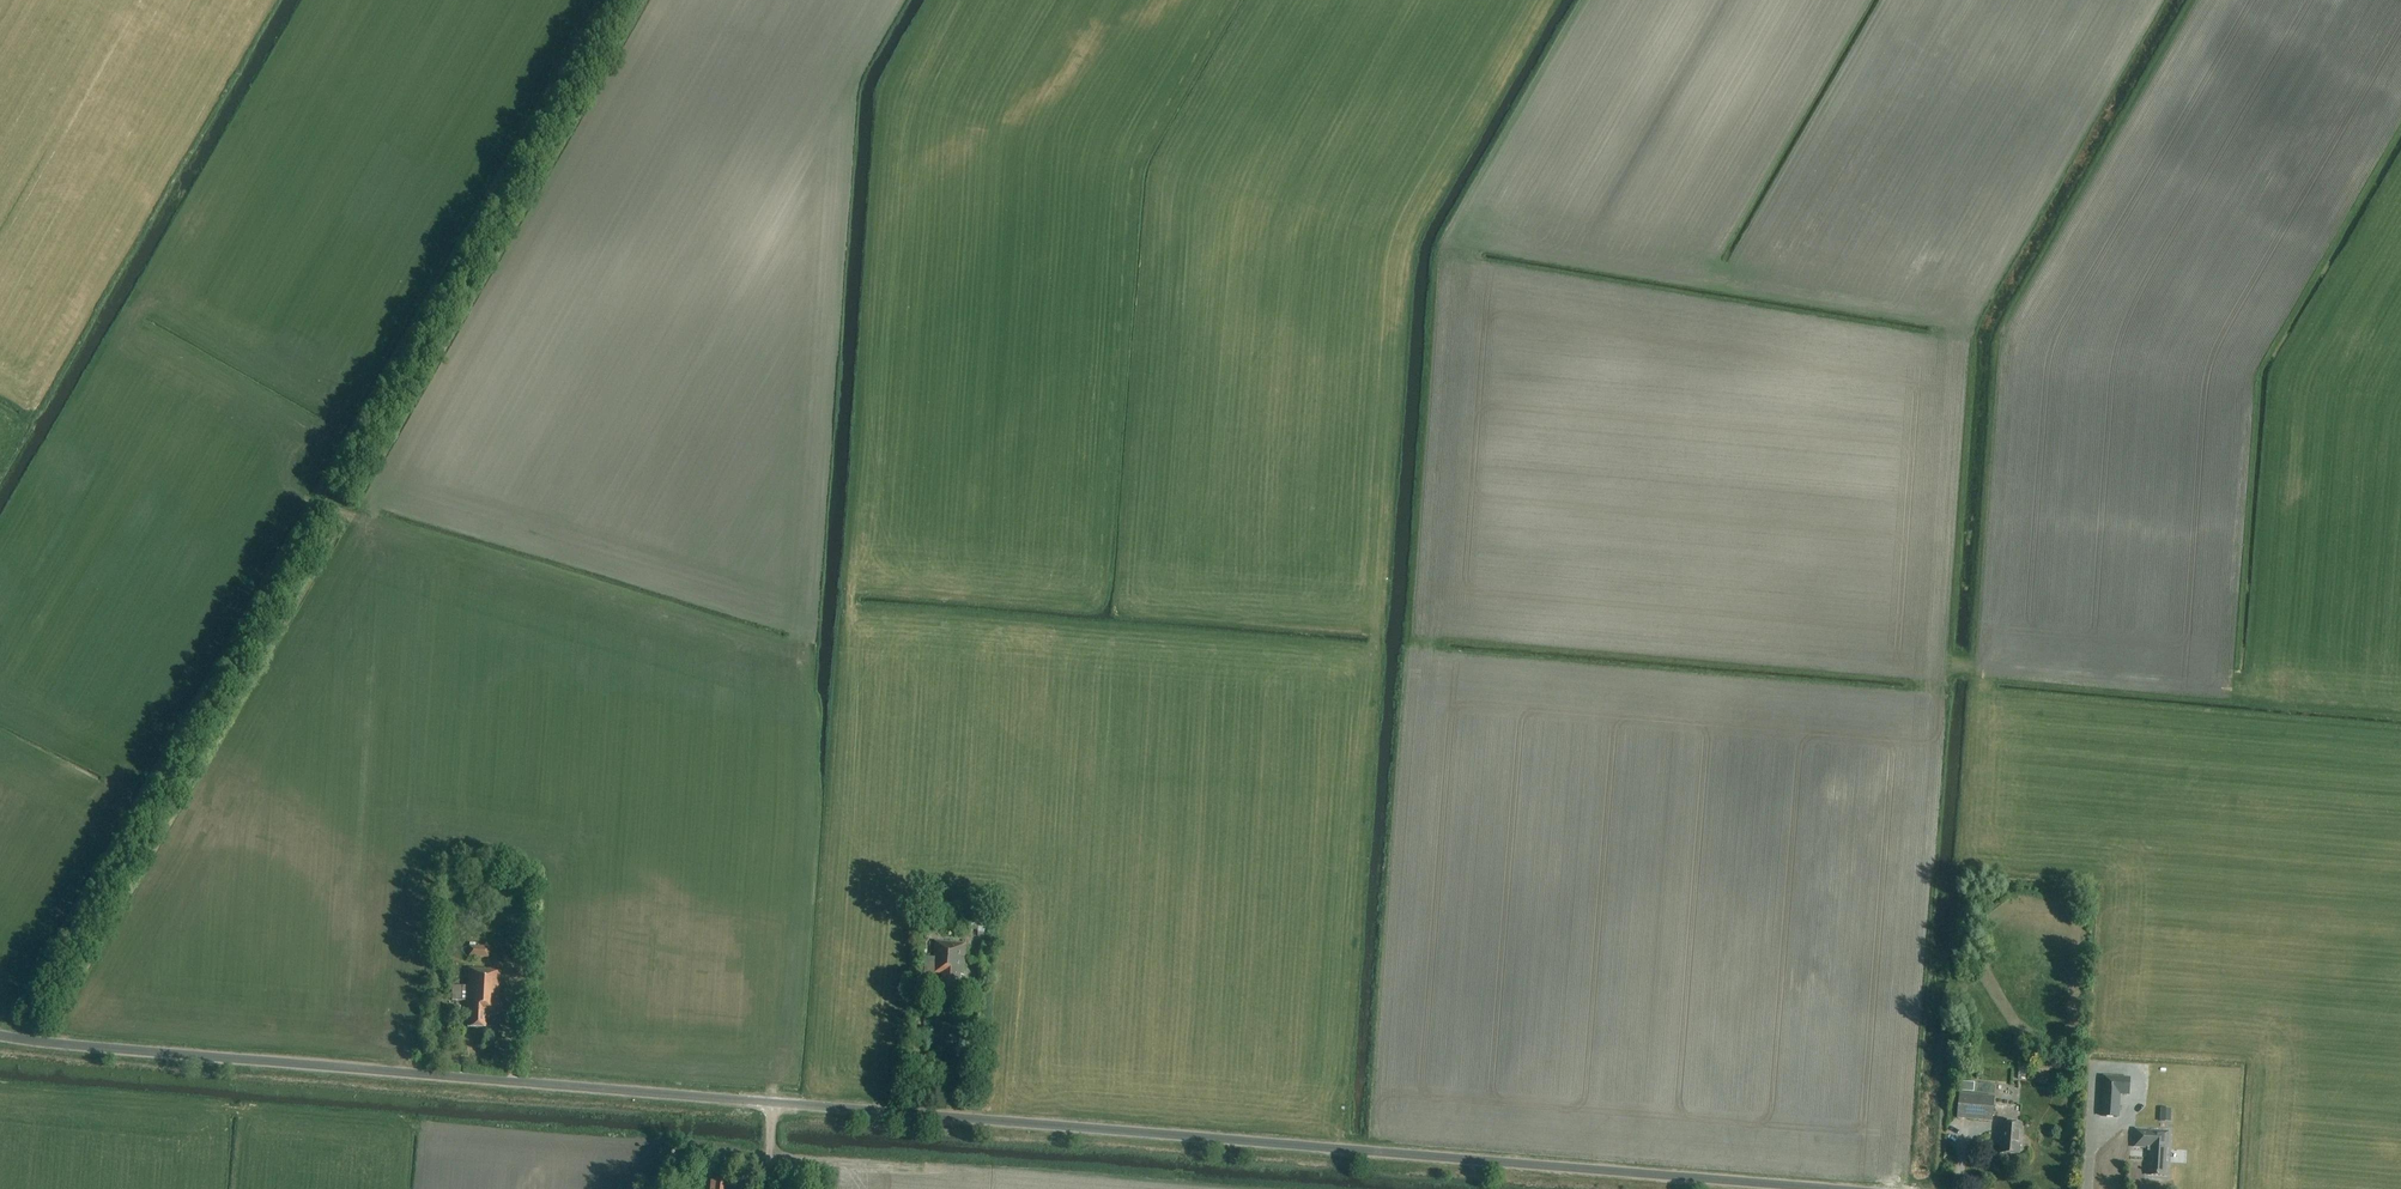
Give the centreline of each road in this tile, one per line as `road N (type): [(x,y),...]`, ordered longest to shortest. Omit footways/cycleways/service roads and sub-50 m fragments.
road 1 (unclassified): [(1792,1188),(774,1104)]
road 2 (unclassified): [(774,1104),(0,1037)]

